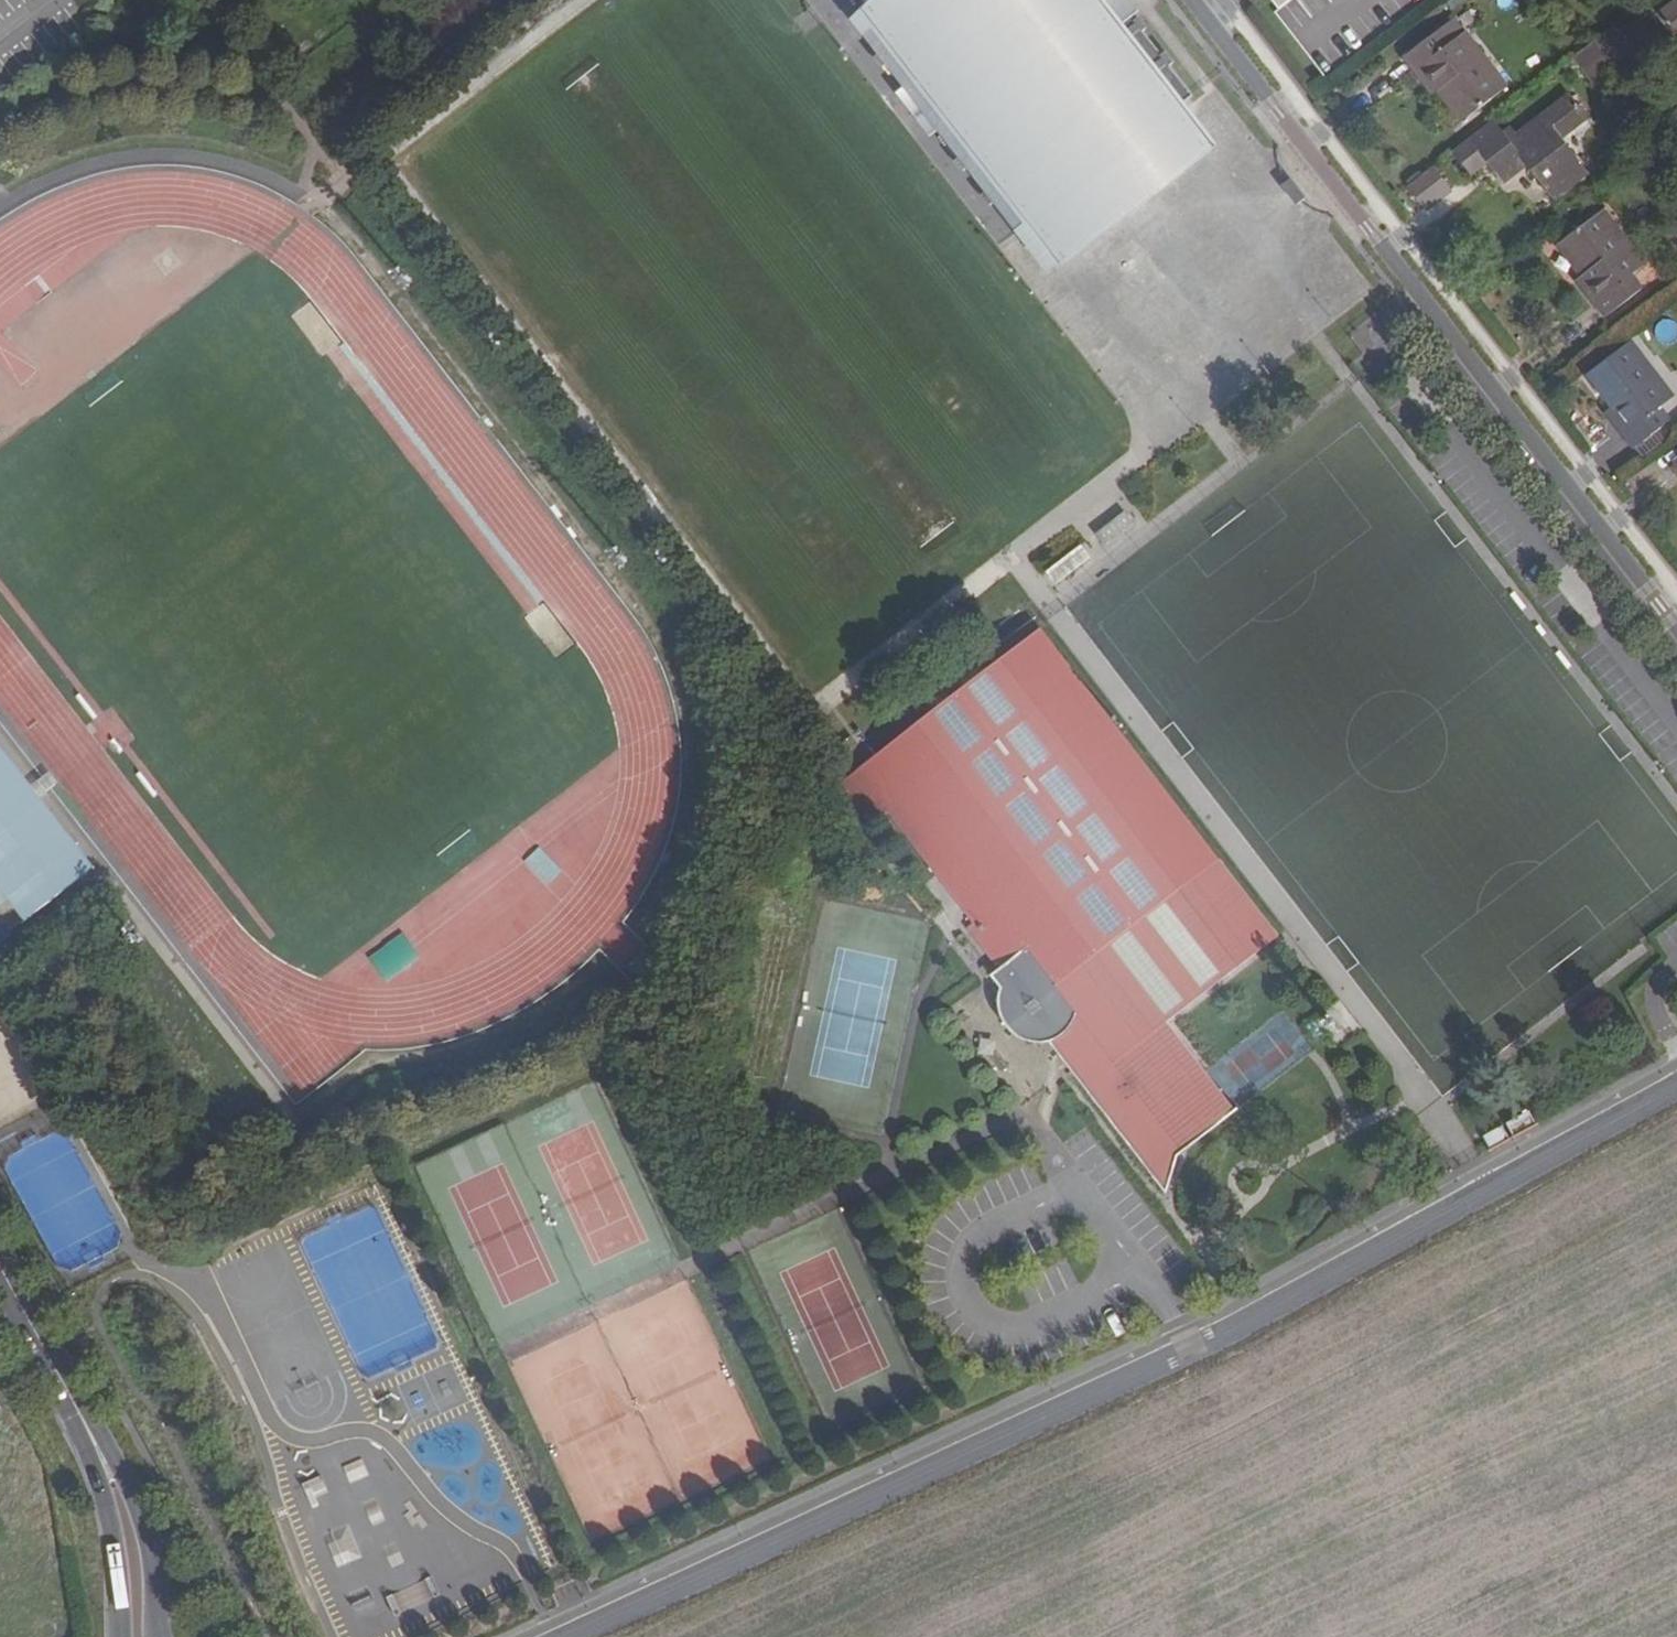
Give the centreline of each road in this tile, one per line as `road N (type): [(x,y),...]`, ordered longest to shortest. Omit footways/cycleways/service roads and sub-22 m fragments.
road 1 (tertiary): [(1676,1085),(1220,1337),(574,1636)]
road 2 (residential): [(1199,0),(1676,622)]
road 3 (secondary): [(135,1636),(131,1578),(101,1462),(0,1270)]

